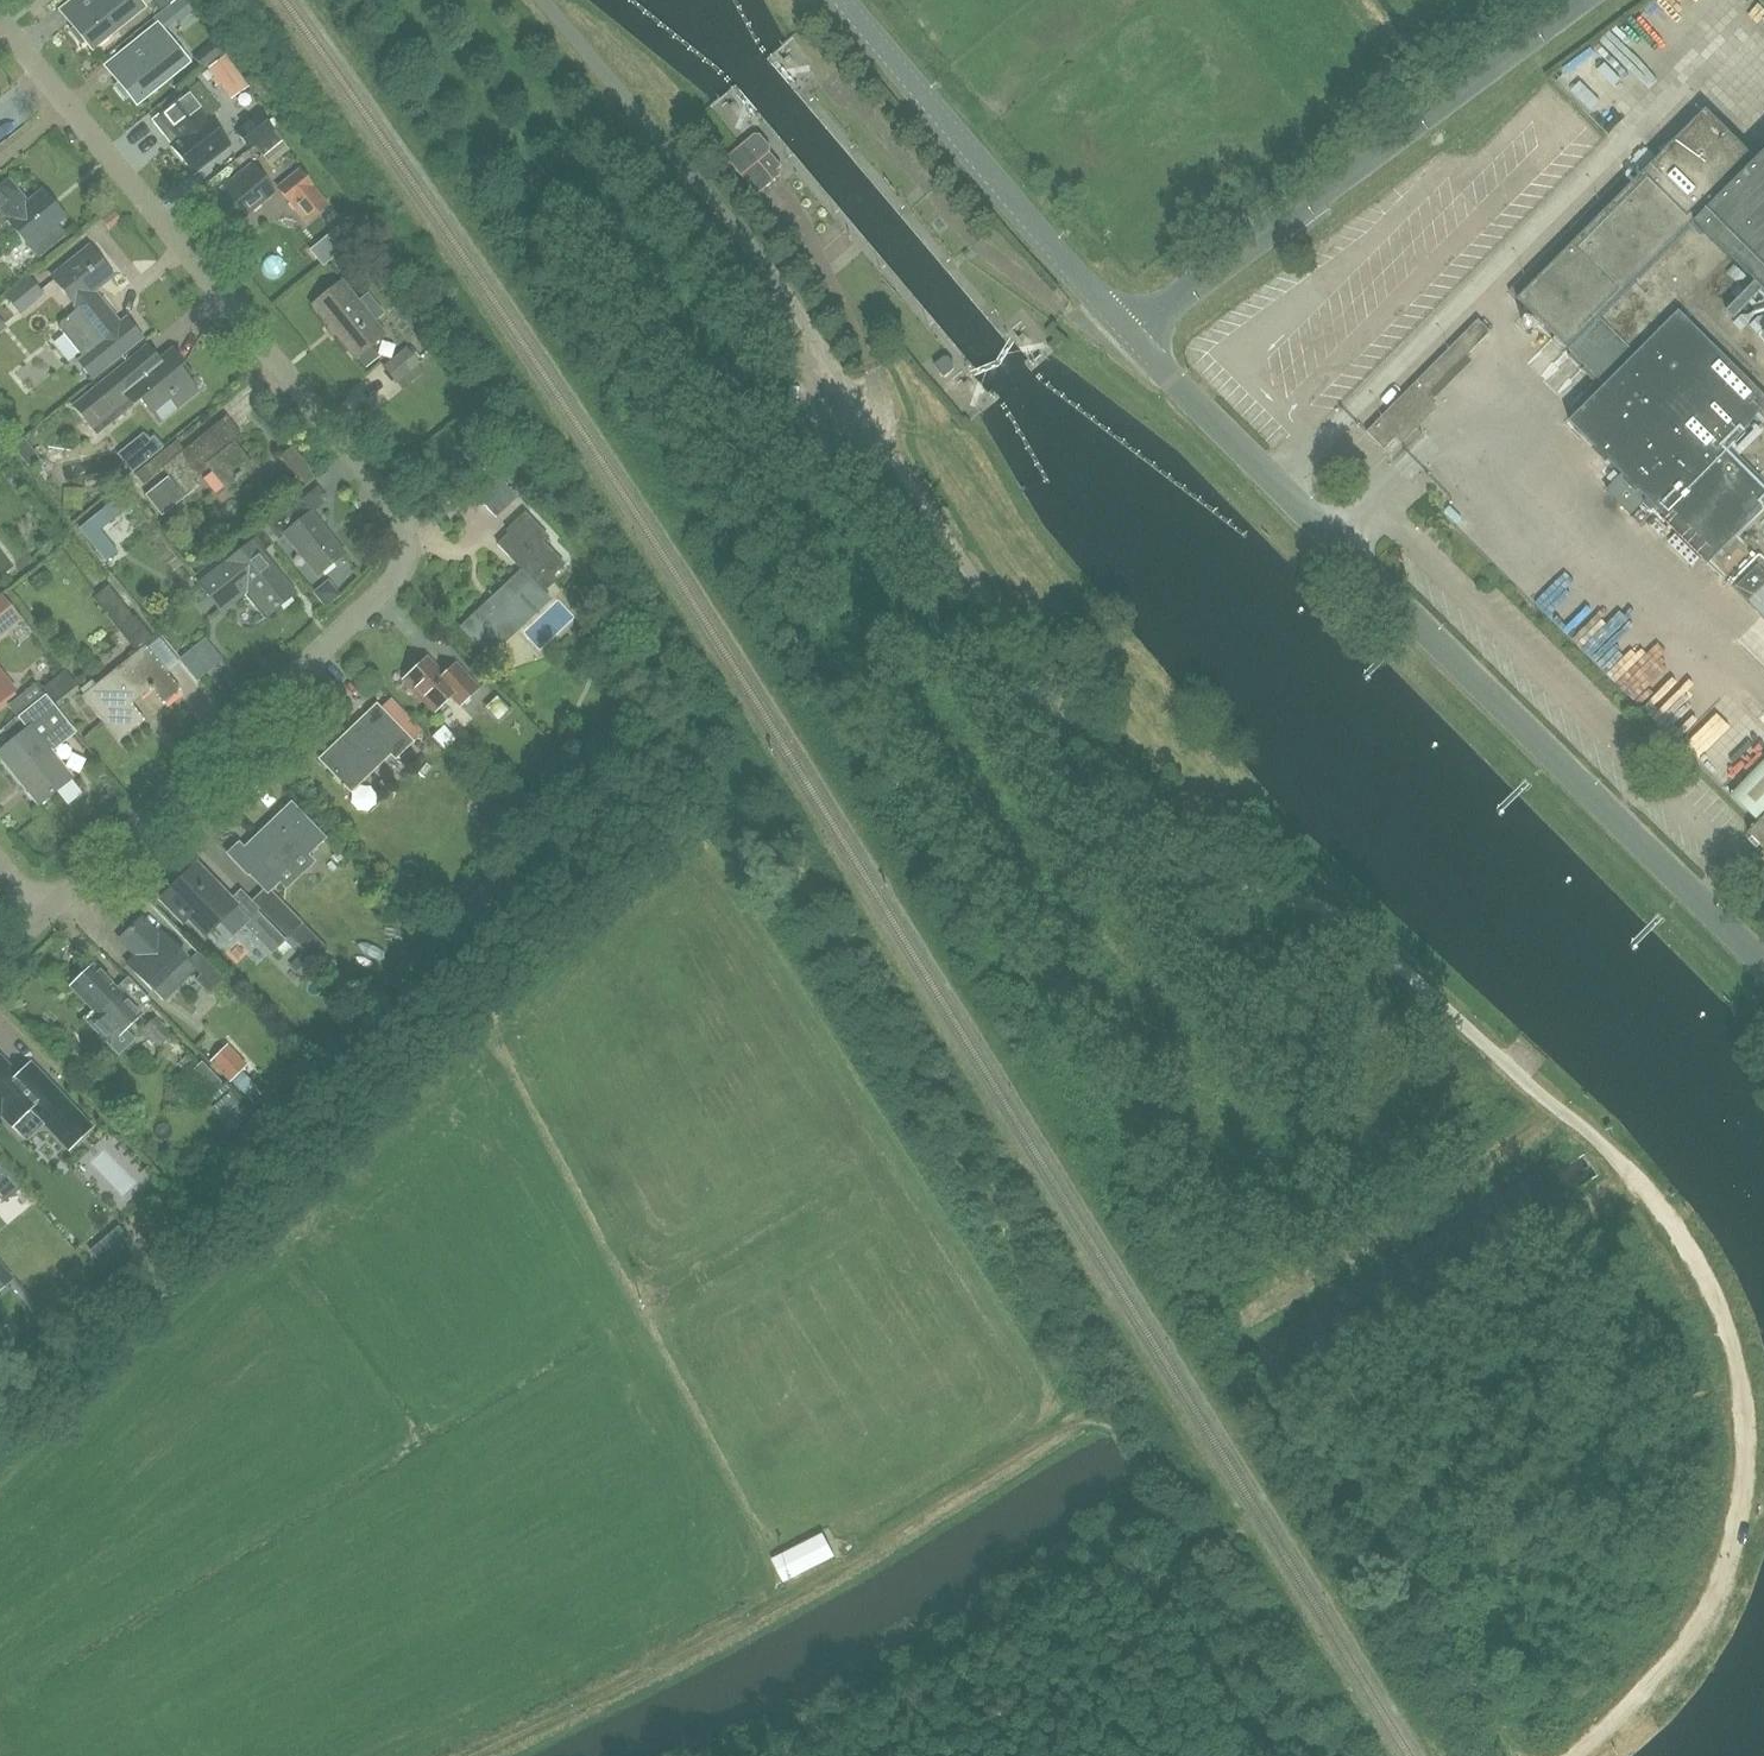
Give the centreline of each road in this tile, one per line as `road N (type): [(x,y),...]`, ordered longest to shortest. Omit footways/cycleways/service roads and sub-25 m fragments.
road 1 (unclassified): [(1607,1153),(1465,1025),(1233,859),(1148,818),(1102,776),(869,421),(657,123),(551,0)]
road 2 (residential): [(39,916),(397,576),(409,541),(398,510),(0,19)]
road 3 (track): [(1306,1755),(1124,1434),(1098,1421),(1075,1422),(811,1586),(473,1755)]
road 4 (unclassified): [(1763,964),(1129,337)]
road 5 (track): [(1607,1153),(1679,1234),(1724,1319),(1746,1416),(1746,1475),(1720,1586),(1697,1629),(1671,1665),(1574,1755)]
road 6 (tertiary): [(1129,337),(1577,0)]
road 7 (tertiary): [(1129,337),(842,0)]

